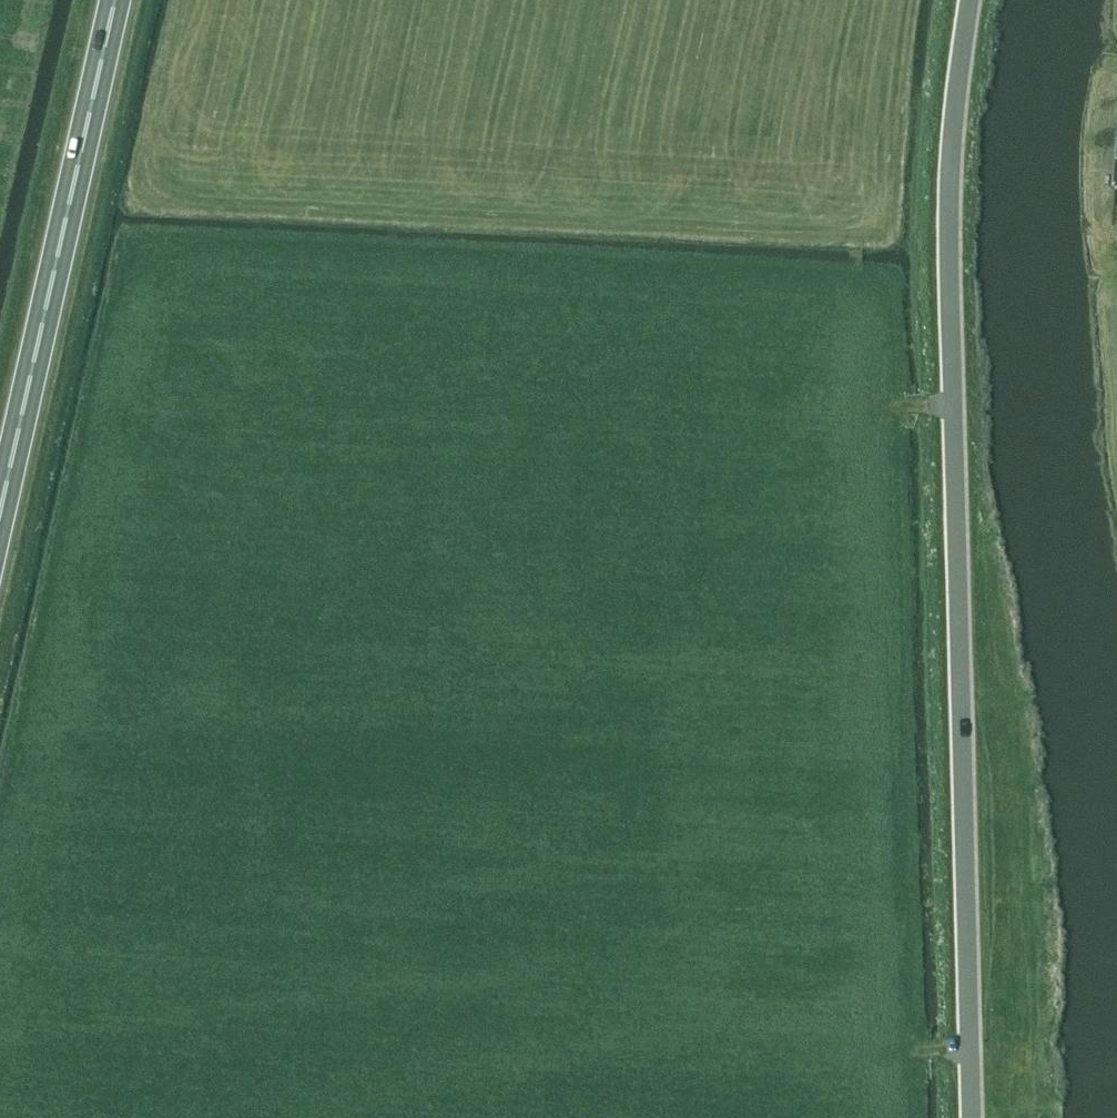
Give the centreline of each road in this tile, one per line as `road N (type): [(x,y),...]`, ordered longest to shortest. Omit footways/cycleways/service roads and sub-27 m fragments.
road 1 (unclassified): [(972,1117),(952,375),(957,92),(971,0)]
road 2 (trunk): [(0,502),(113,0)]

